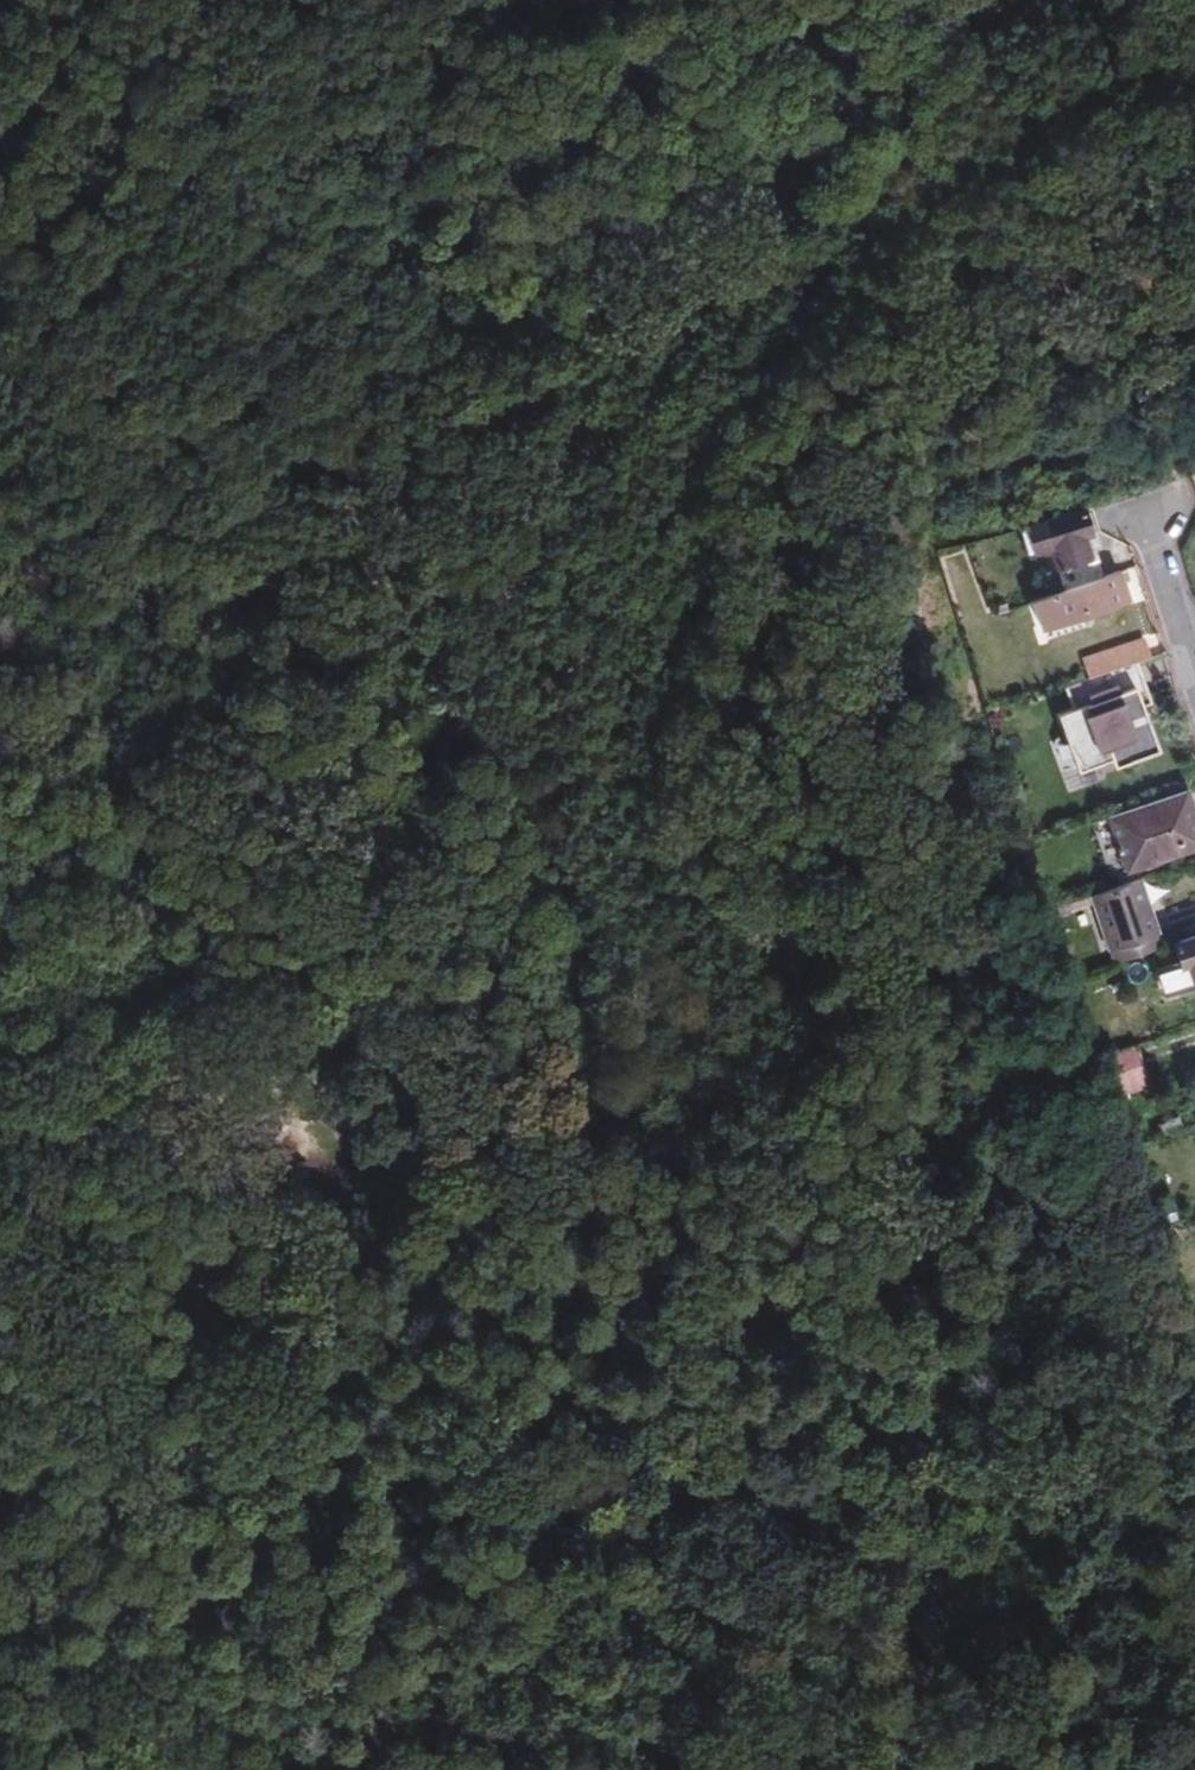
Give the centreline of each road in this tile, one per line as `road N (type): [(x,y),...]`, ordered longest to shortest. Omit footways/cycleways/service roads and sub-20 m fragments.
road 1 (residential): [(1141,515),(1194,678)]
road 2 (motorway): [(47,1769),(0,1610)]

